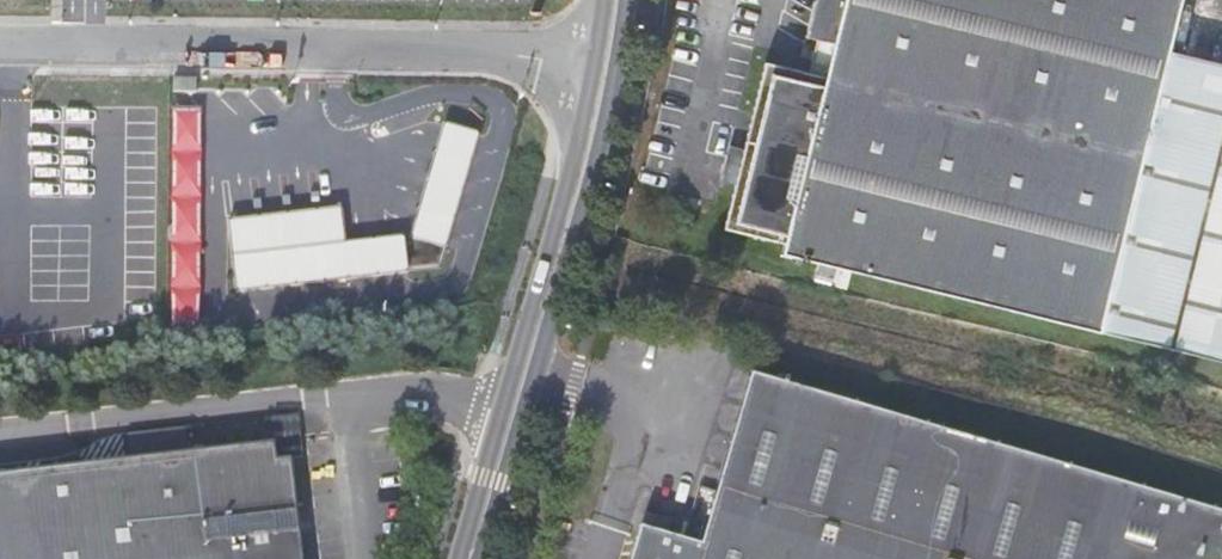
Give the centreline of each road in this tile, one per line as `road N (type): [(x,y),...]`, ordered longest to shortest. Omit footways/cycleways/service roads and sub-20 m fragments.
road 1 (residential): [(0,47),(540,58),(601,76)]
road 2 (tertiary): [(469,558),(601,76)]

